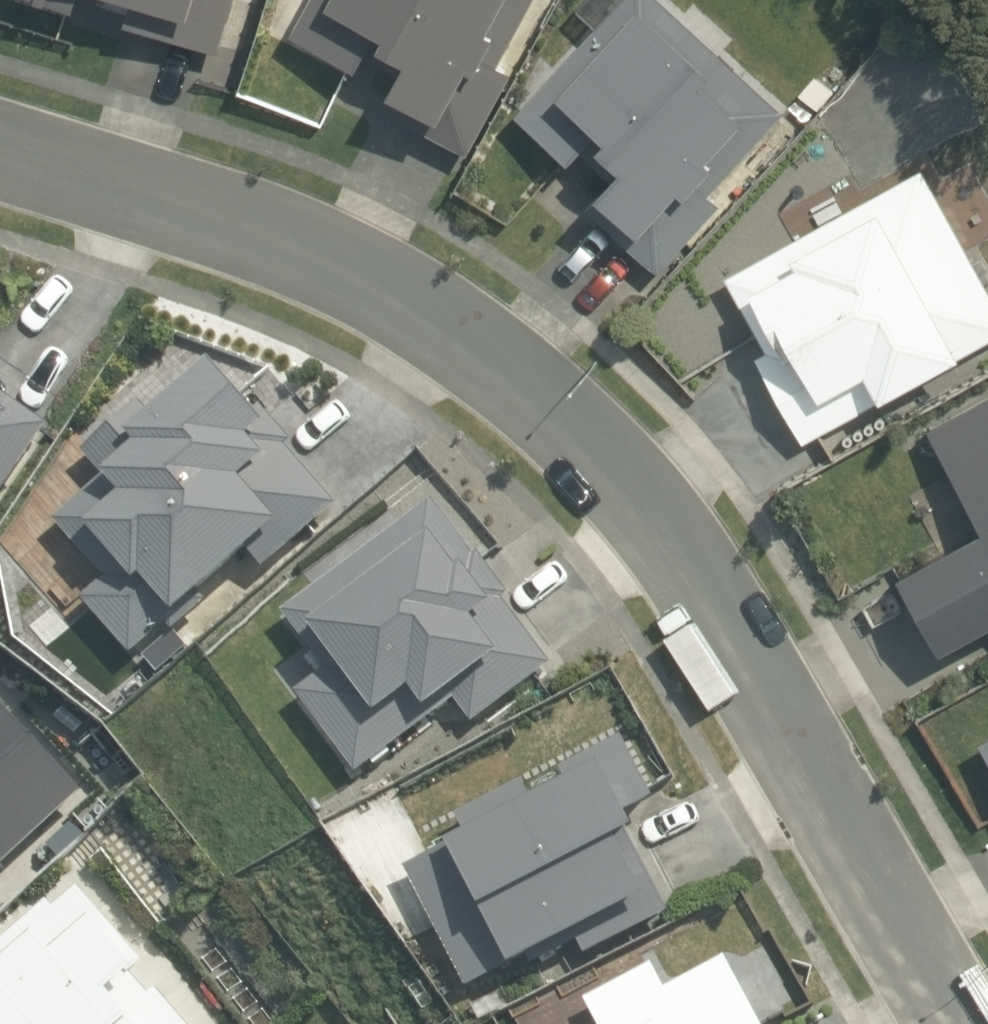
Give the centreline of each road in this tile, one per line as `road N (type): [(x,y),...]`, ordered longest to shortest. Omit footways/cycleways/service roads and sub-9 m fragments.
road 1 (residential): [(0,147),(166,197),(338,264),(500,358),(669,528),(965,1023)]

